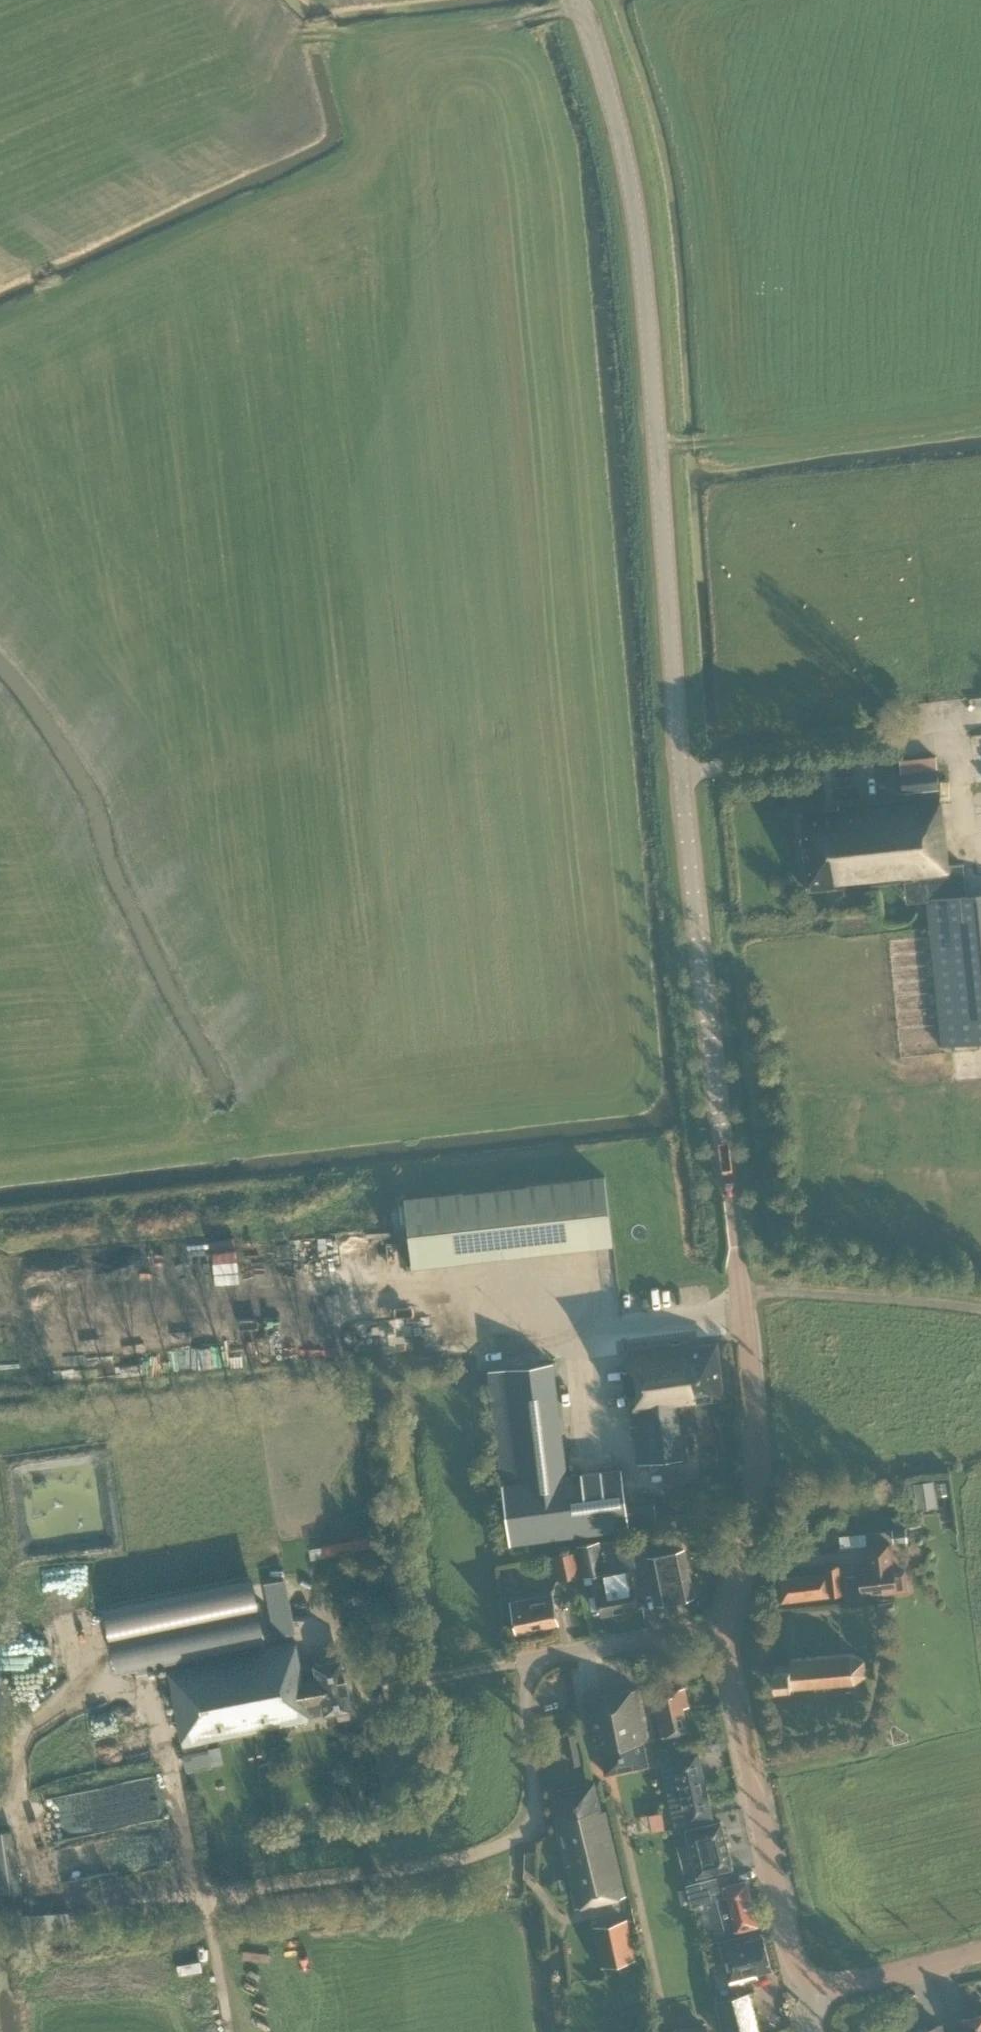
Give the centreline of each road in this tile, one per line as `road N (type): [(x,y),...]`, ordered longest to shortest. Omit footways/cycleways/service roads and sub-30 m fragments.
road 1 (secondary): [(723,1626),(751,1516),(756,1423),(674,678),(638,239),(617,128),(577,0)]
road 2 (secondary): [(819,1983),(795,1968),(787,1940),(723,1626)]
road 3 (unclassified): [(539,1829),(523,1697),(535,1663),(723,1626)]
road 4 (tertiary): [(819,1983),(980,1953)]

